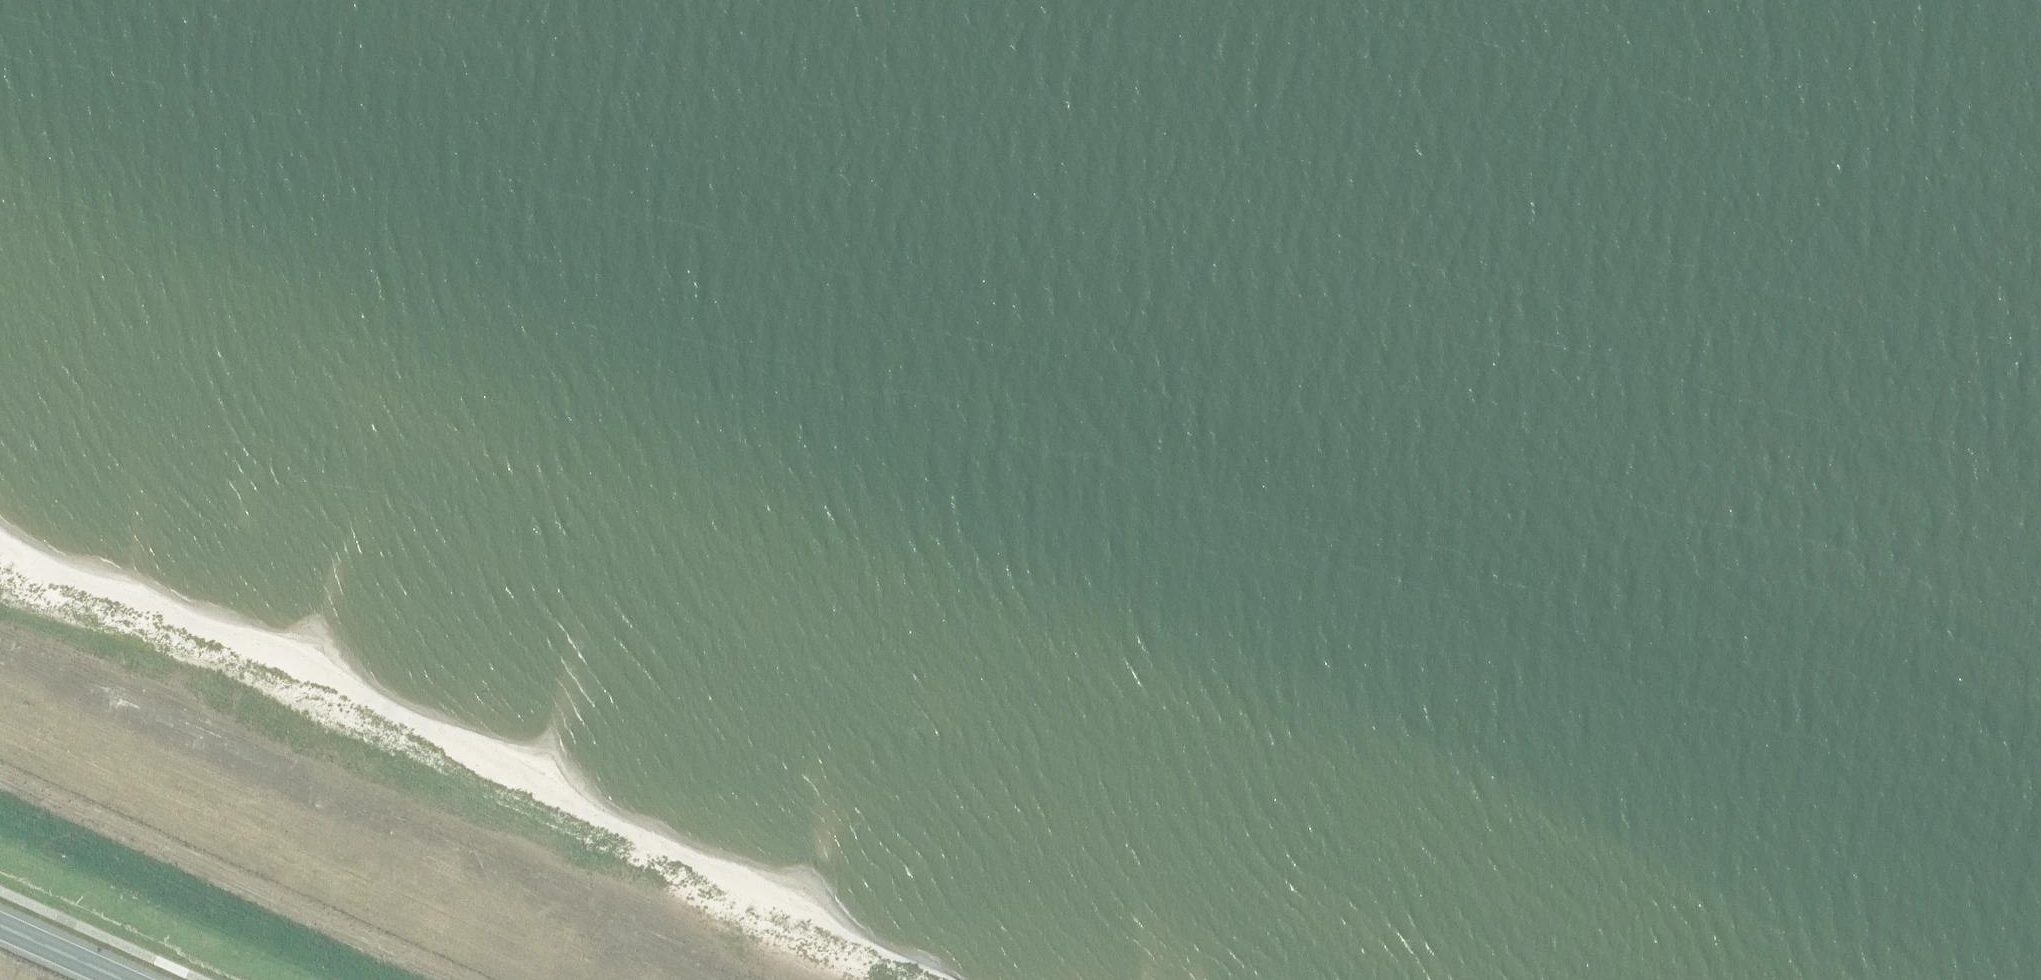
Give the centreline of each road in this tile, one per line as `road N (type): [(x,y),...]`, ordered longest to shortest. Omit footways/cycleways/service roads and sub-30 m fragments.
road 1 (trunk): [(126,979),(0,925)]

